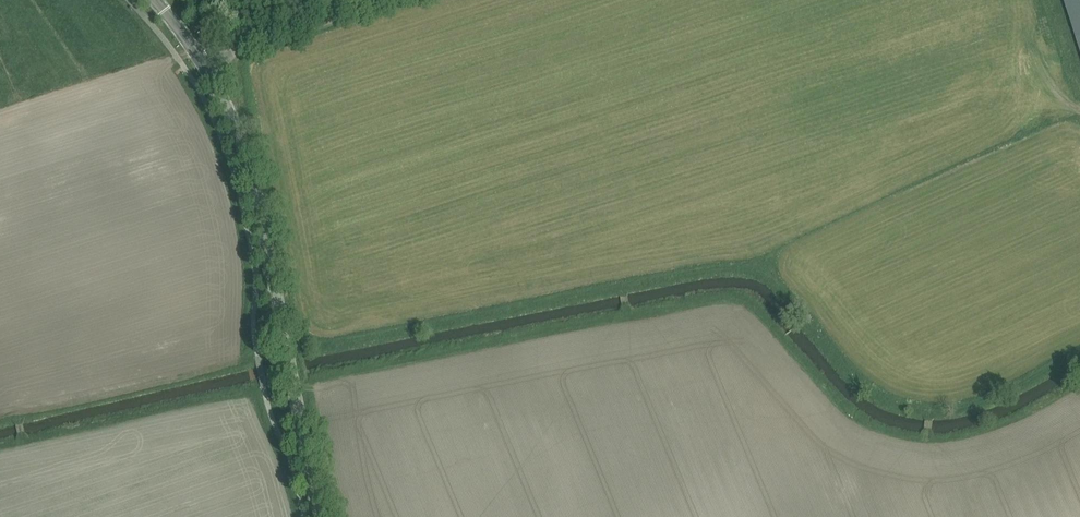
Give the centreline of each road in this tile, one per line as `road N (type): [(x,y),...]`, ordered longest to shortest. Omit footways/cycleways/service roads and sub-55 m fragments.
road 1 (tertiary): [(320,516),(257,200),(203,62)]
road 2 (unclassified): [(203,62),(392,0)]

